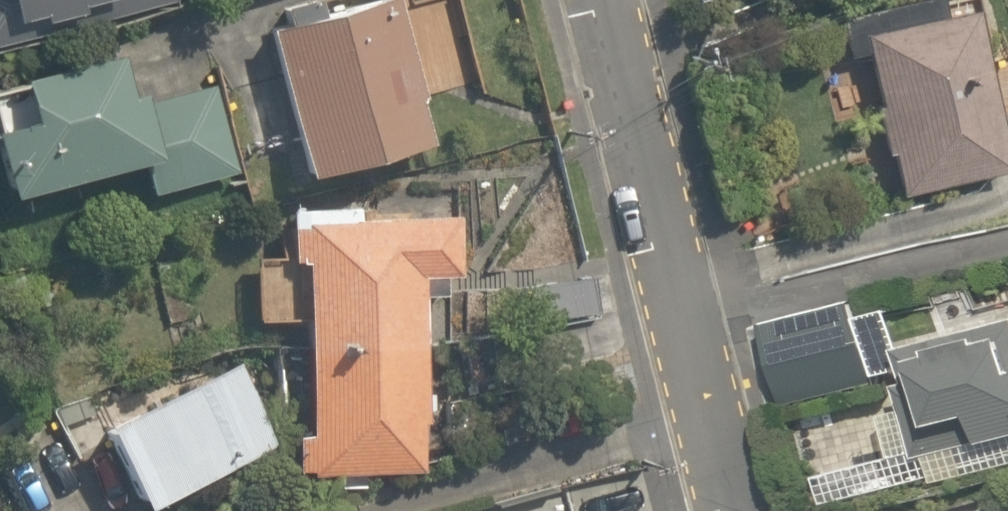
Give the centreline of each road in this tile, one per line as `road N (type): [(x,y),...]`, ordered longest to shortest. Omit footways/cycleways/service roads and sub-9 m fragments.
road 1 (residential): [(613,0),(740,510)]

